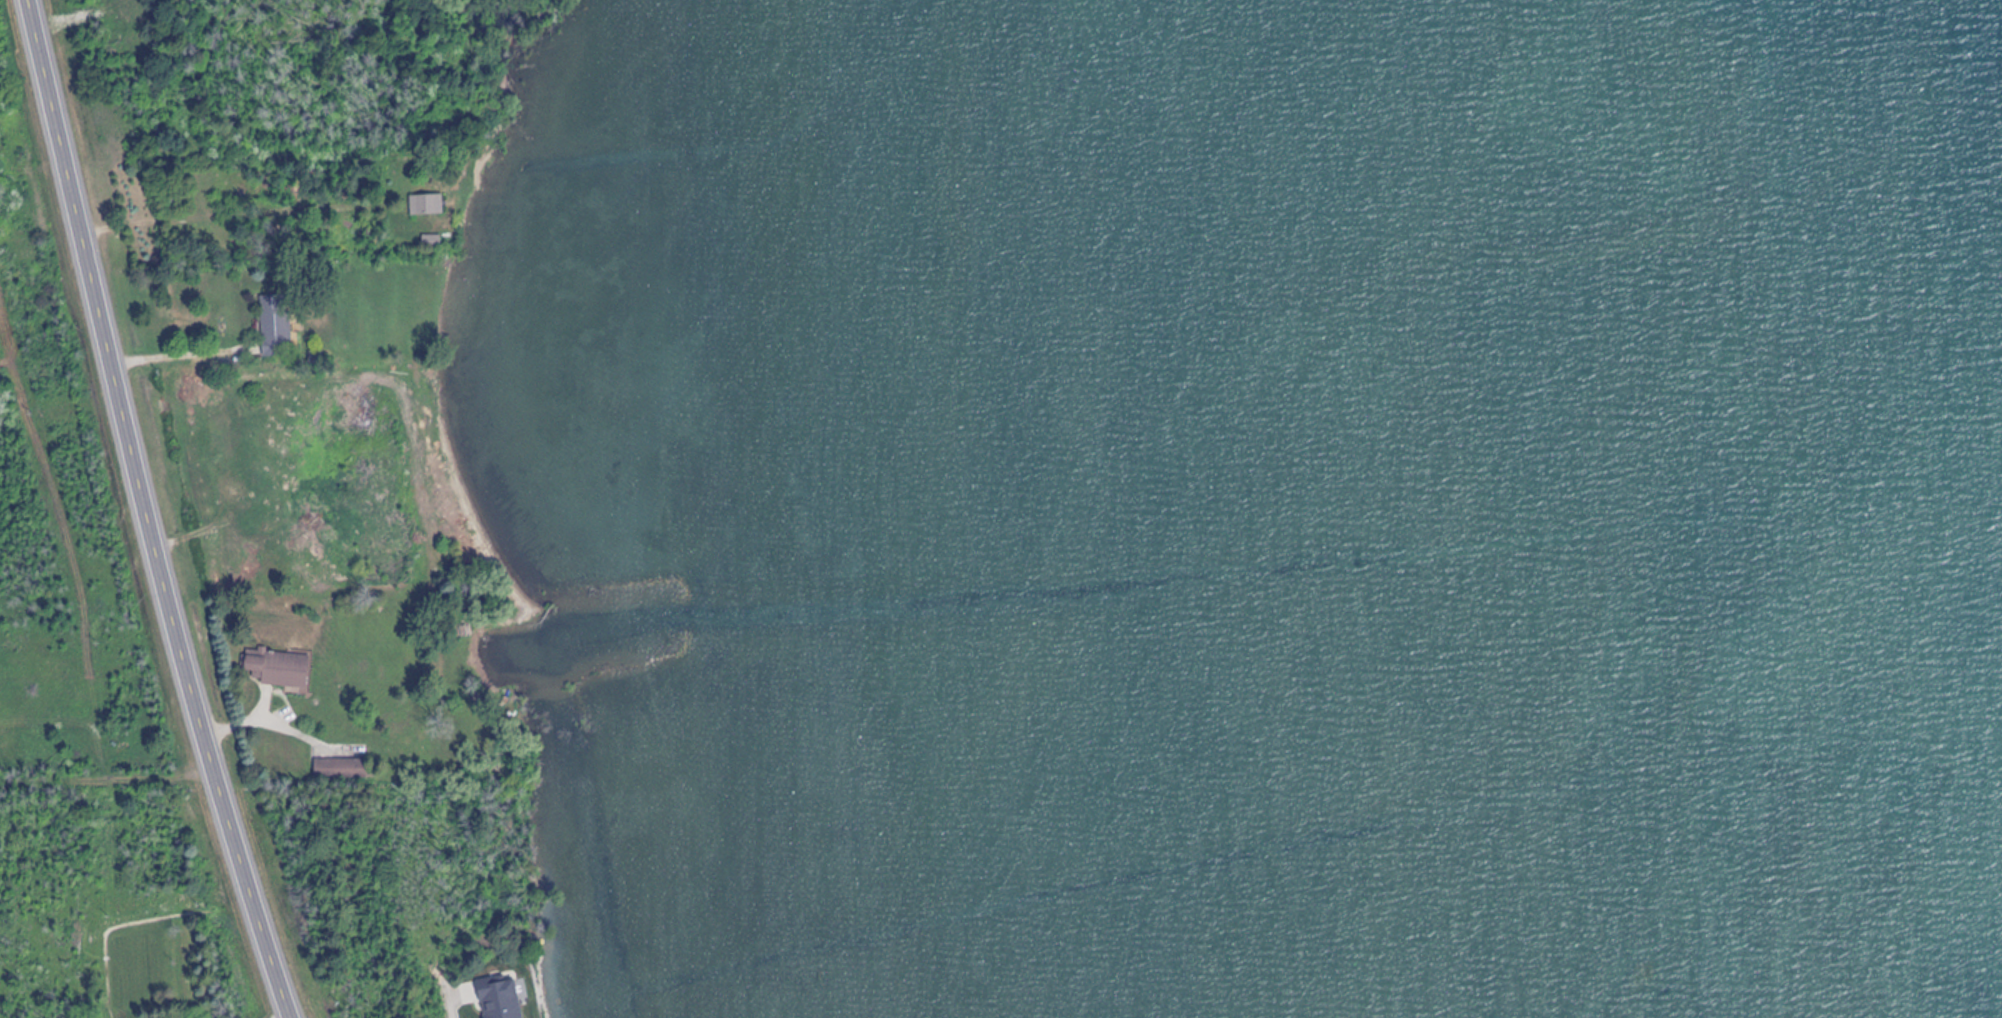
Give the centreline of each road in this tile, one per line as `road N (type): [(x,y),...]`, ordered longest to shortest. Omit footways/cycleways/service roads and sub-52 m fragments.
road 1 (primary): [(29,0),(211,775),(287,1017)]
road 2 (residential): [(0,783),(211,775)]

